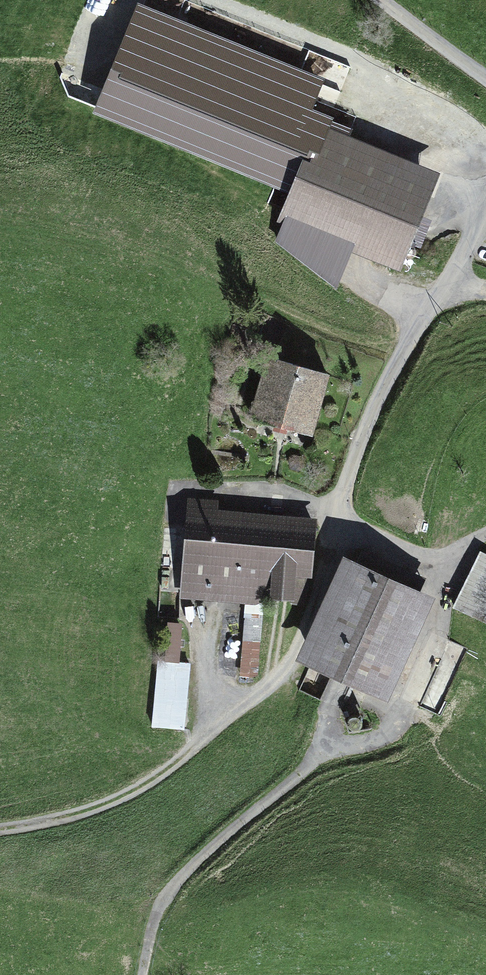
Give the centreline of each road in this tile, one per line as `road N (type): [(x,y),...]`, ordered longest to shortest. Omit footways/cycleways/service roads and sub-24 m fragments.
road 1 (track): [(485,198),(345,487),(344,523),(435,570),(438,644),(397,745),(308,771),(158,909),(148,974)]
road 2 (track): [(379,0),(485,84)]

